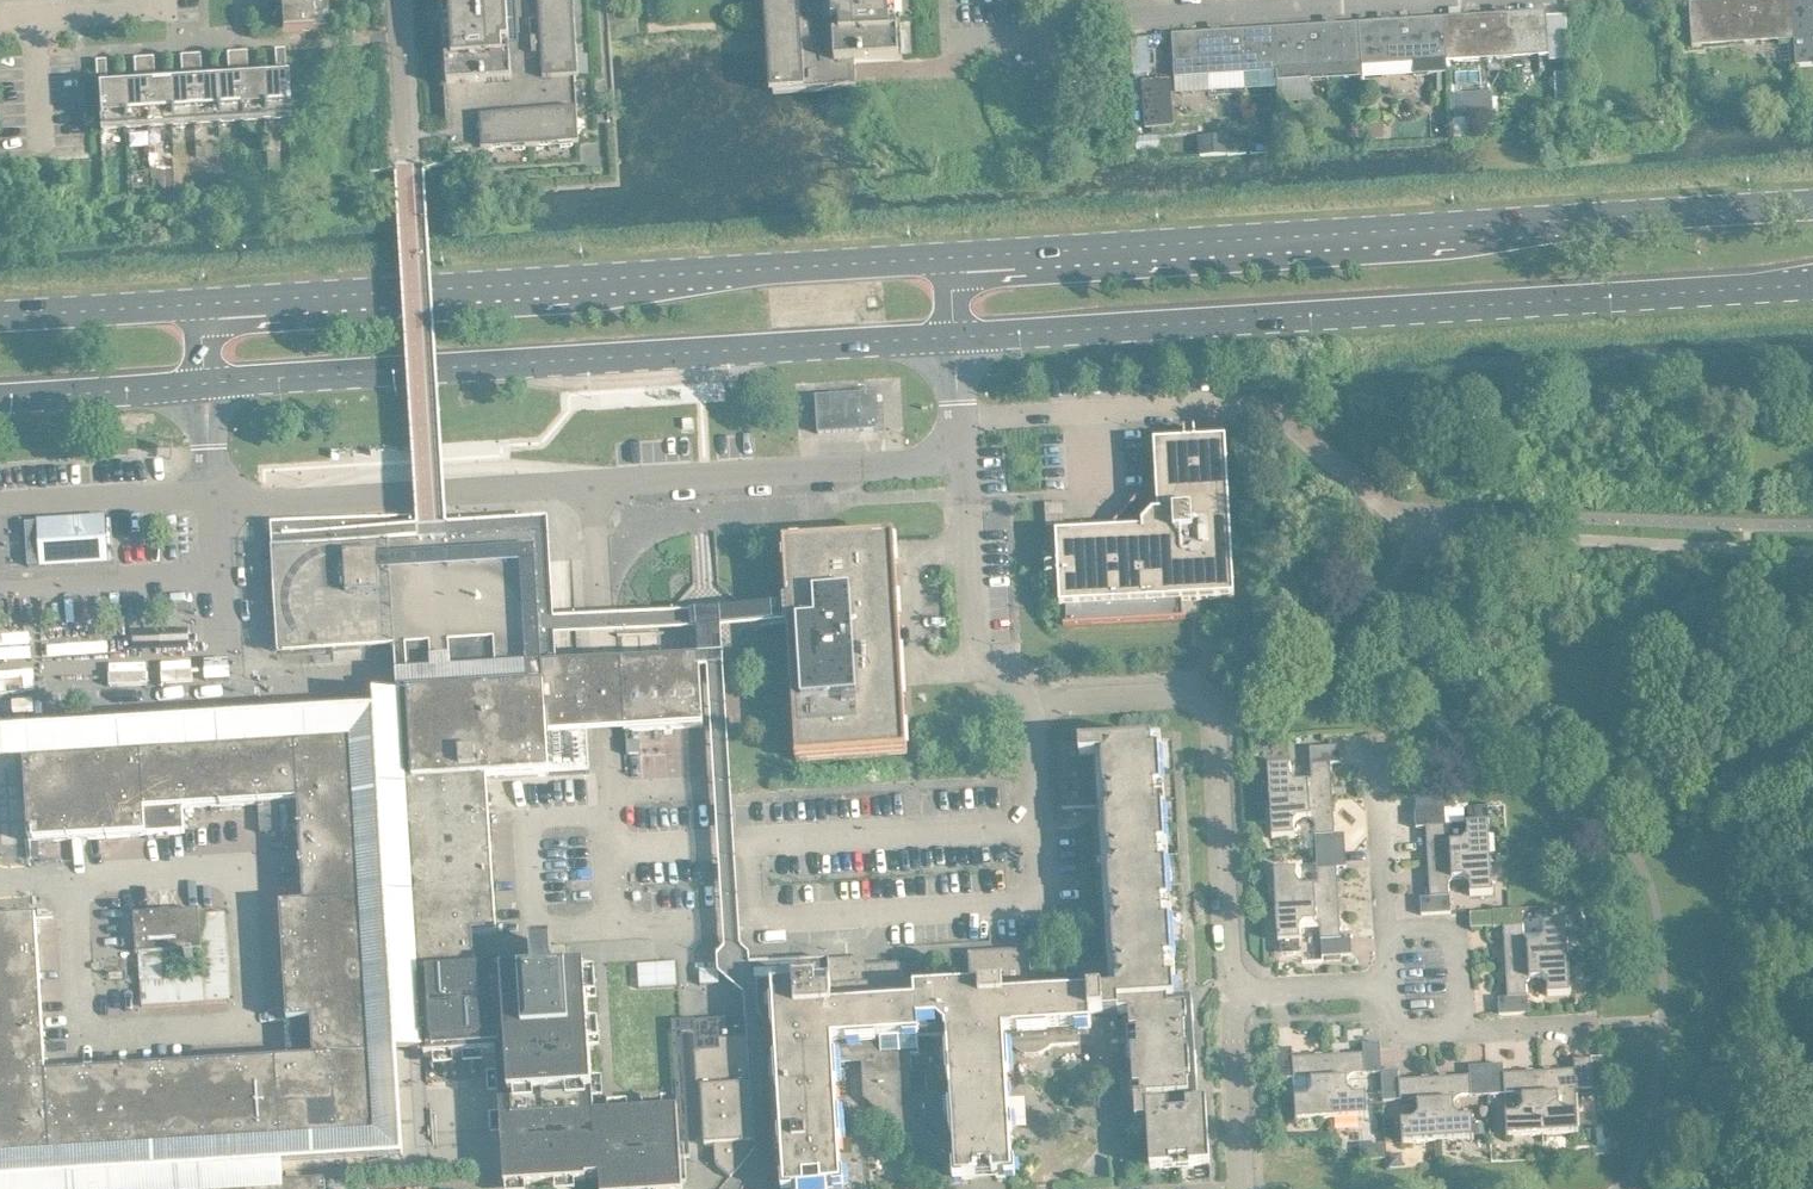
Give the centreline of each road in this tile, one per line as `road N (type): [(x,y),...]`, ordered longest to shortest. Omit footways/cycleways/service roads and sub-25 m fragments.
road 1 (secondary): [(1812,203),(958,253)]
road 2 (secondary): [(959,333),(1812,280)]
road 3 (secondary): [(958,253),(202,299)]
road 4 (secondary): [(205,377),(959,333)]
road 5 (unclassified): [(963,458),(210,497)]
road 6 (residential): [(1233,989),(1215,719),(1188,692),(1037,698),(984,661),(963,458)]
road 7 (residential): [(0,672),(218,661),(210,497)]
road 8 (residential): [(1244,401),(962,417)]
road 9 (residential): [(1070,0),(1071,14),(1321,0)]
road 10 (residential): [(210,497),(0,503)]
road 11 (secondary): [(0,390),(205,377)]
road 12 (secondary): [(202,299),(0,312)]
road 13 (residential): [(1242,1188),(1233,989)]
road 14 (residential): [(1390,926),(1380,737)]
road 15 (residential): [(1390,926),(1462,923),(1467,1028)]
road 16 (residential): [(1233,989),(1392,981)]
road 17 (residential): [(45,144),(38,9)]
road 18 (residential): [(38,9),(169,0)]
road 19 (residential): [(1591,1021),(1467,1028)]
road 20 (residential): [(1467,1028),(1395,1031),(1392,981)]

